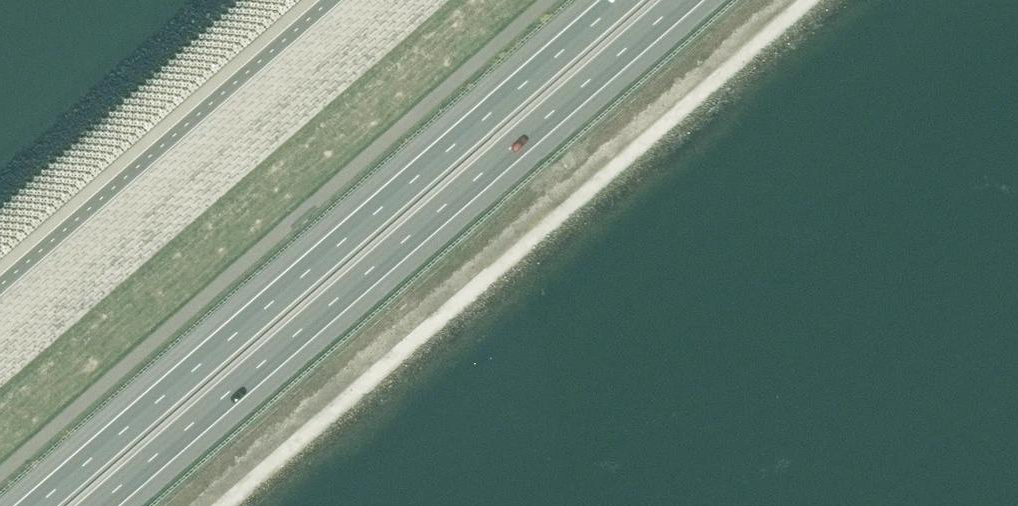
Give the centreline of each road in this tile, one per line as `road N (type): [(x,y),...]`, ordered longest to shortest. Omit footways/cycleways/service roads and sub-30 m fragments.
road 1 (motorway): [(621,0),(36,505)]
road 2 (motorway): [(97,505),(682,0)]

